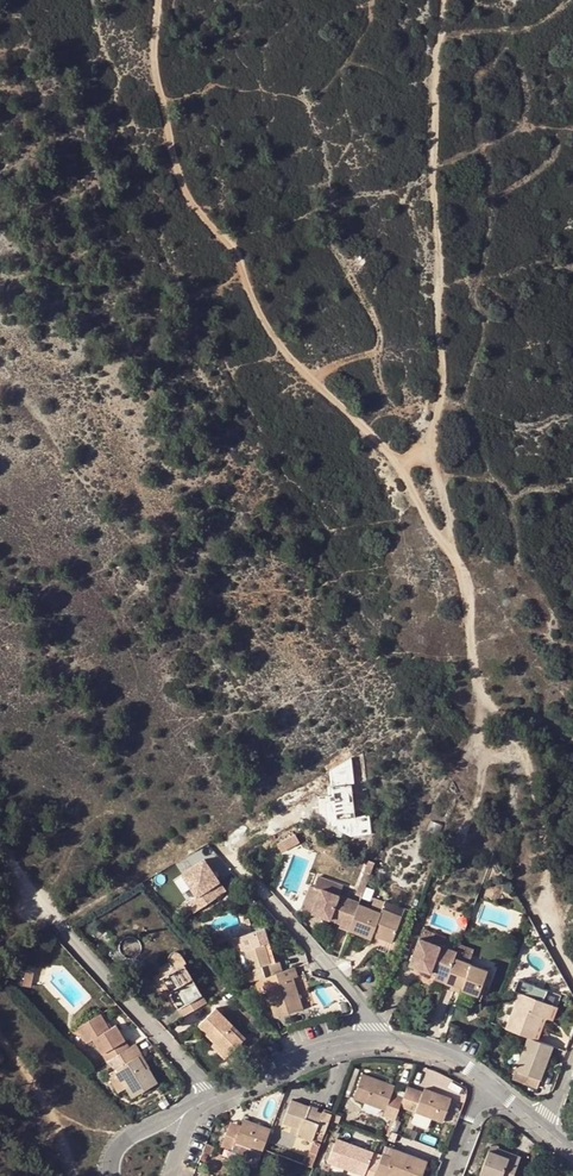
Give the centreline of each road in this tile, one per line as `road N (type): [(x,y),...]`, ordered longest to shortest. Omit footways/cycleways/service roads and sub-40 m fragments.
road 1 (track): [(458,0),(442,135),(450,315),(445,475),(471,577),(480,690),(525,760),(546,890),(572,961)]
road 2 (track): [(471,577),(405,455),(286,348),(247,249),(196,191),(156,63),(159,0)]
road 3 (track): [(0,356),(314,785)]
road 4 (residential): [(379,1041),(236,850)]
road 5 (residential): [(211,1097),(63,930)]
road 6 (residential): [(379,1041),(315,1052),(211,1097)]
road 7 (track): [(0,1039),(62,1118),(116,1150)]
road 8 (residential): [(198,1105),(116,1150),(111,1175)]

